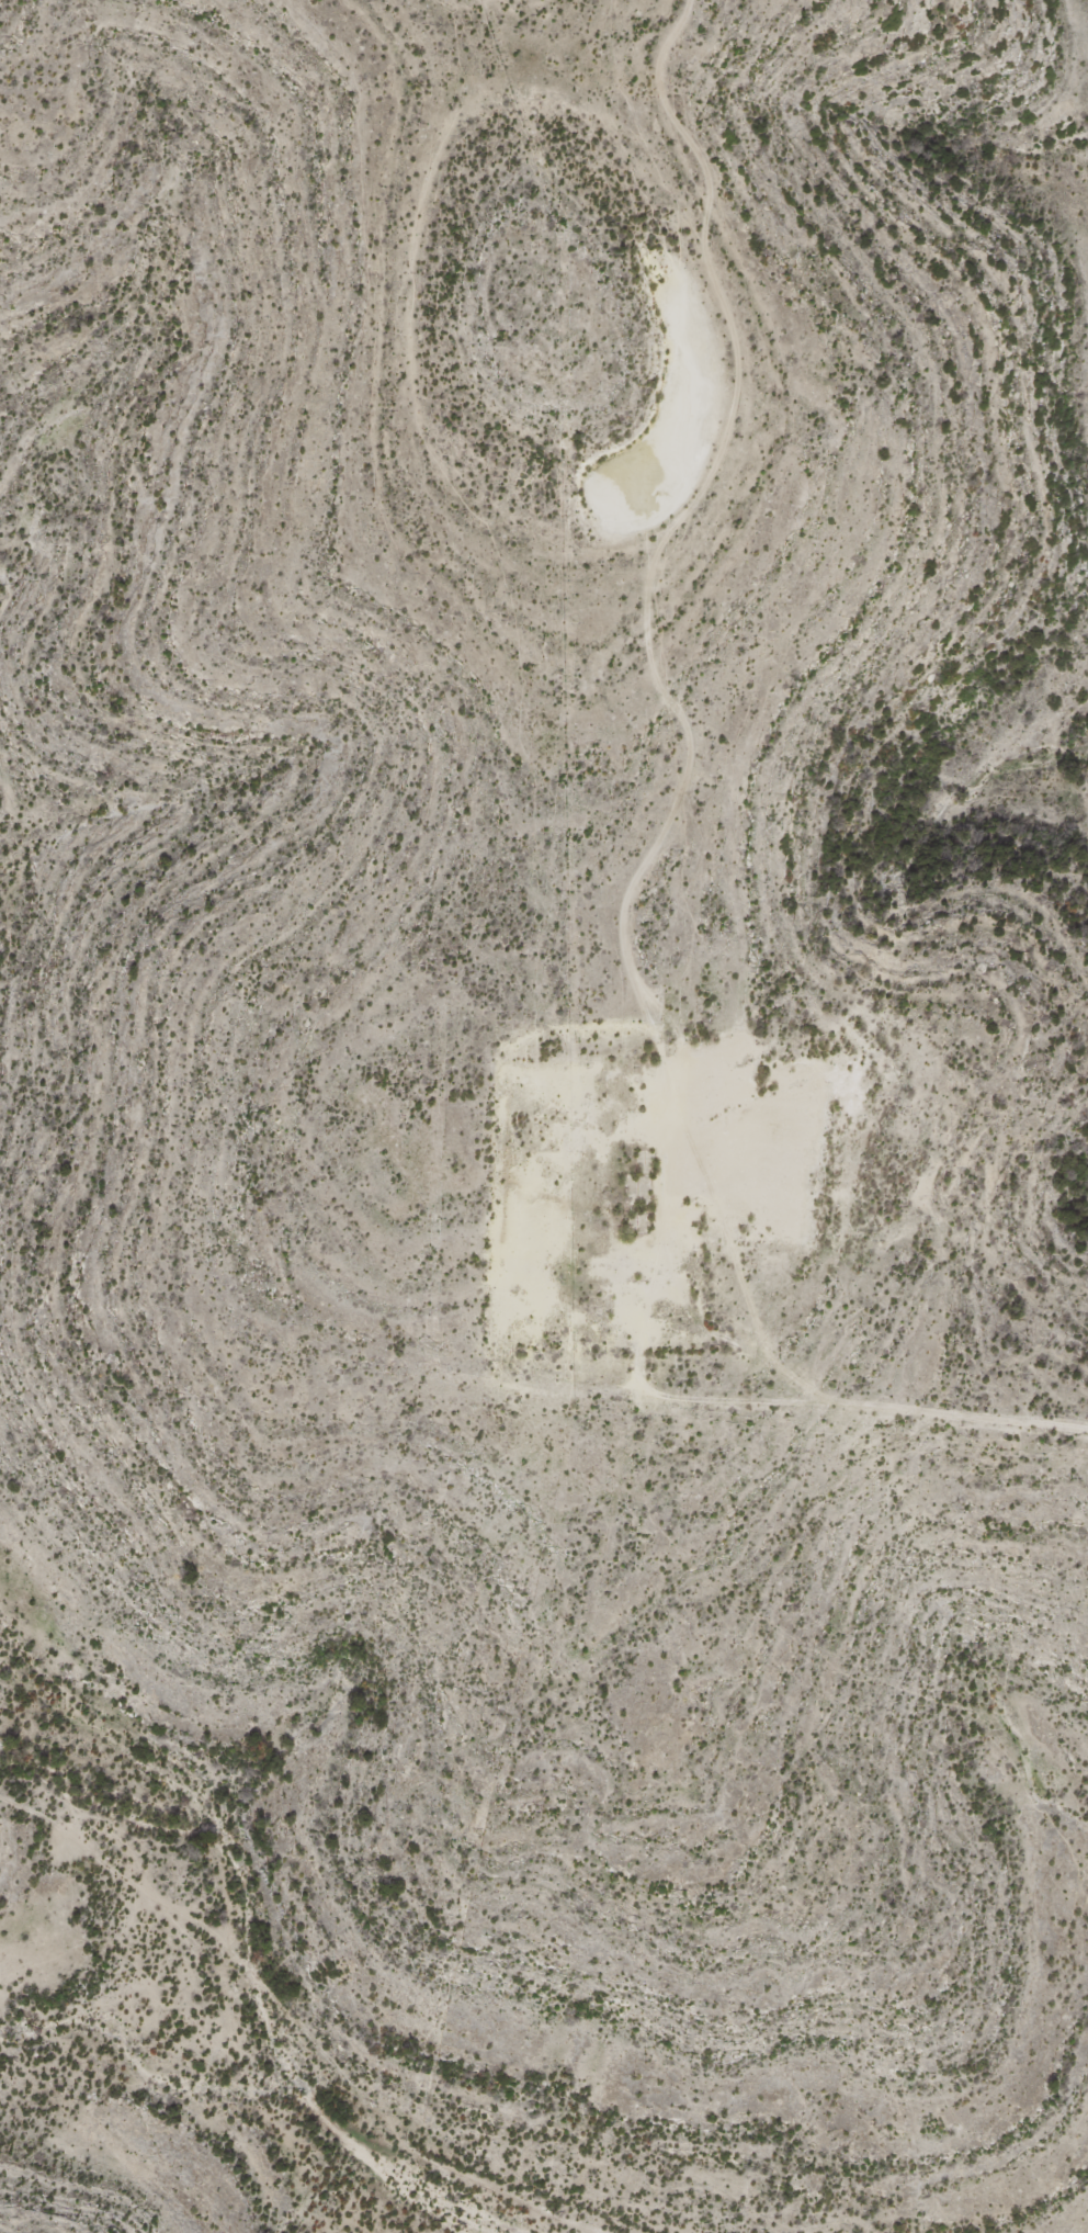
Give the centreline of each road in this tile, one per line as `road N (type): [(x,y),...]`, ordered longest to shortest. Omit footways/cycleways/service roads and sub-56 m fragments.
road 1 (track): [(603,2232),(440,2165),(199,1929),(0,1792)]
road 2 (track): [(1087,1500),(1072,1474),(768,1417),(485,1406)]
road 3 (track): [(0,828),(8,807),(0,705)]

